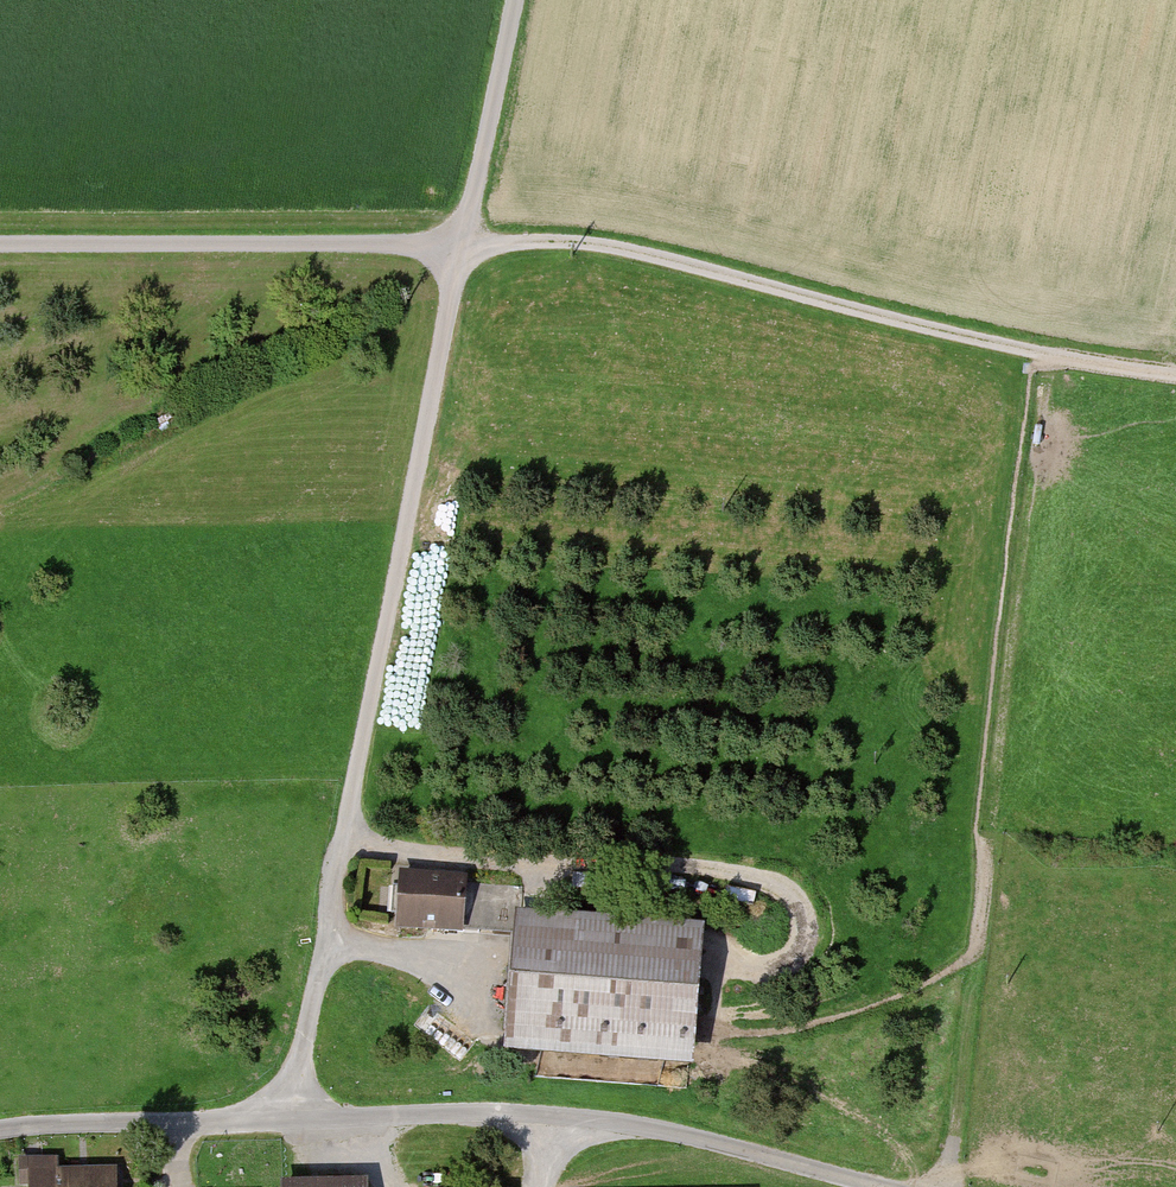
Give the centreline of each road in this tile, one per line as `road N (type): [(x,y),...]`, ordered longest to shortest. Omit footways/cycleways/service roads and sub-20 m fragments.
road 1 (track): [(1175,377),(925,332),(596,243),(0,248)]
road 2 (track): [(518,0),(291,1120)]
road 3 (track): [(1049,359),(954,1186)]
road 4 (unclassified): [(878,1186),(666,1131),(585,1119),(481,1112),(291,1120)]
road 5 (residential): [(291,1120),(0,1129)]

